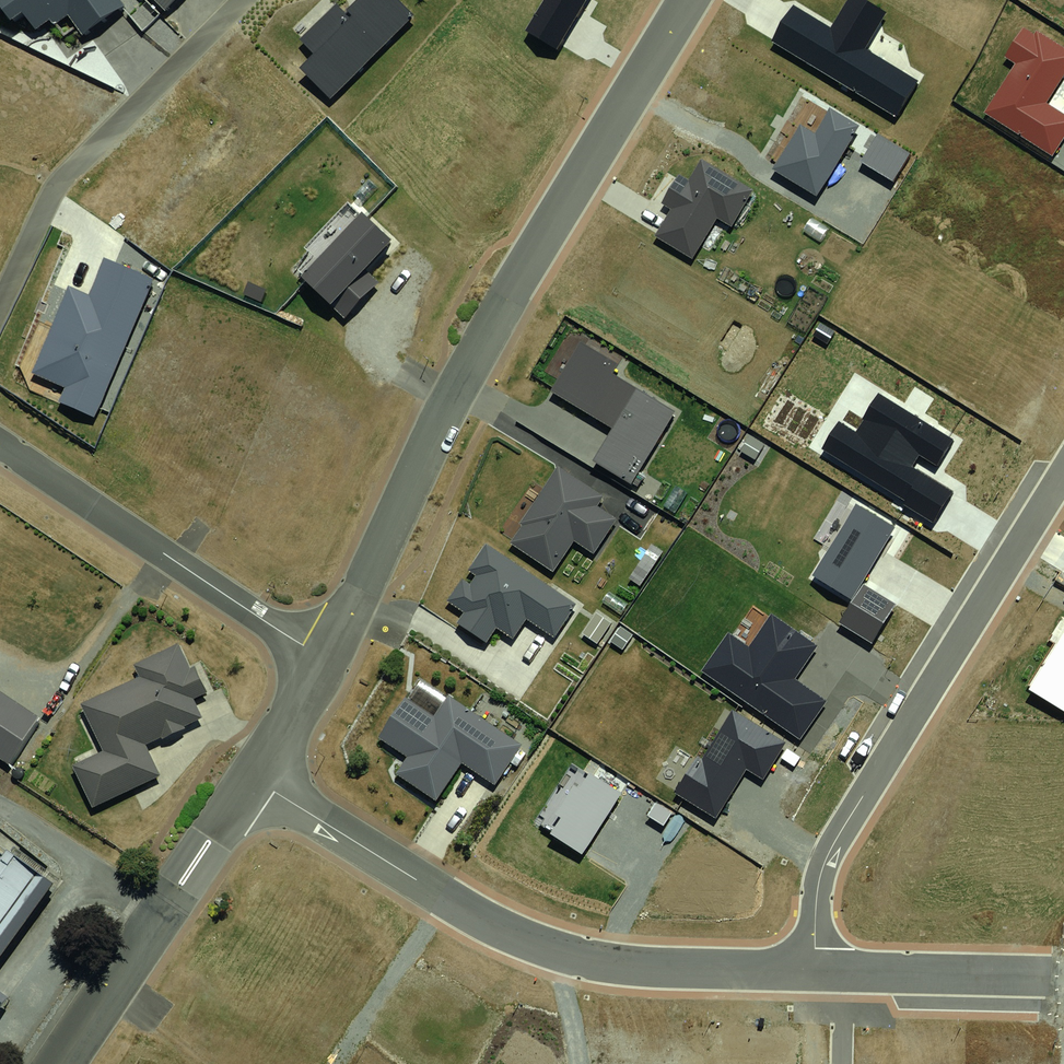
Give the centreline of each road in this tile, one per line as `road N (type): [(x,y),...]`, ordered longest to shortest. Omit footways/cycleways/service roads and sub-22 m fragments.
road 1 (residential): [(324,659),(497,317),(682,0)]
road 2 (residential): [(253,779),(491,922),(574,959),(816,970)]
road 3 (residential): [(816,970),(819,879),(833,844),(1063,475)]
road 4 (residential): [(0,304),(58,185),(244,0)]
road 5 (residential): [(0,446),(324,659)]
road 6 (residential): [(56,1063),(253,779)]
road 7 (residential): [(816,970),(1063,979)]
road 8 (residential): [(253,779),(324,659)]

